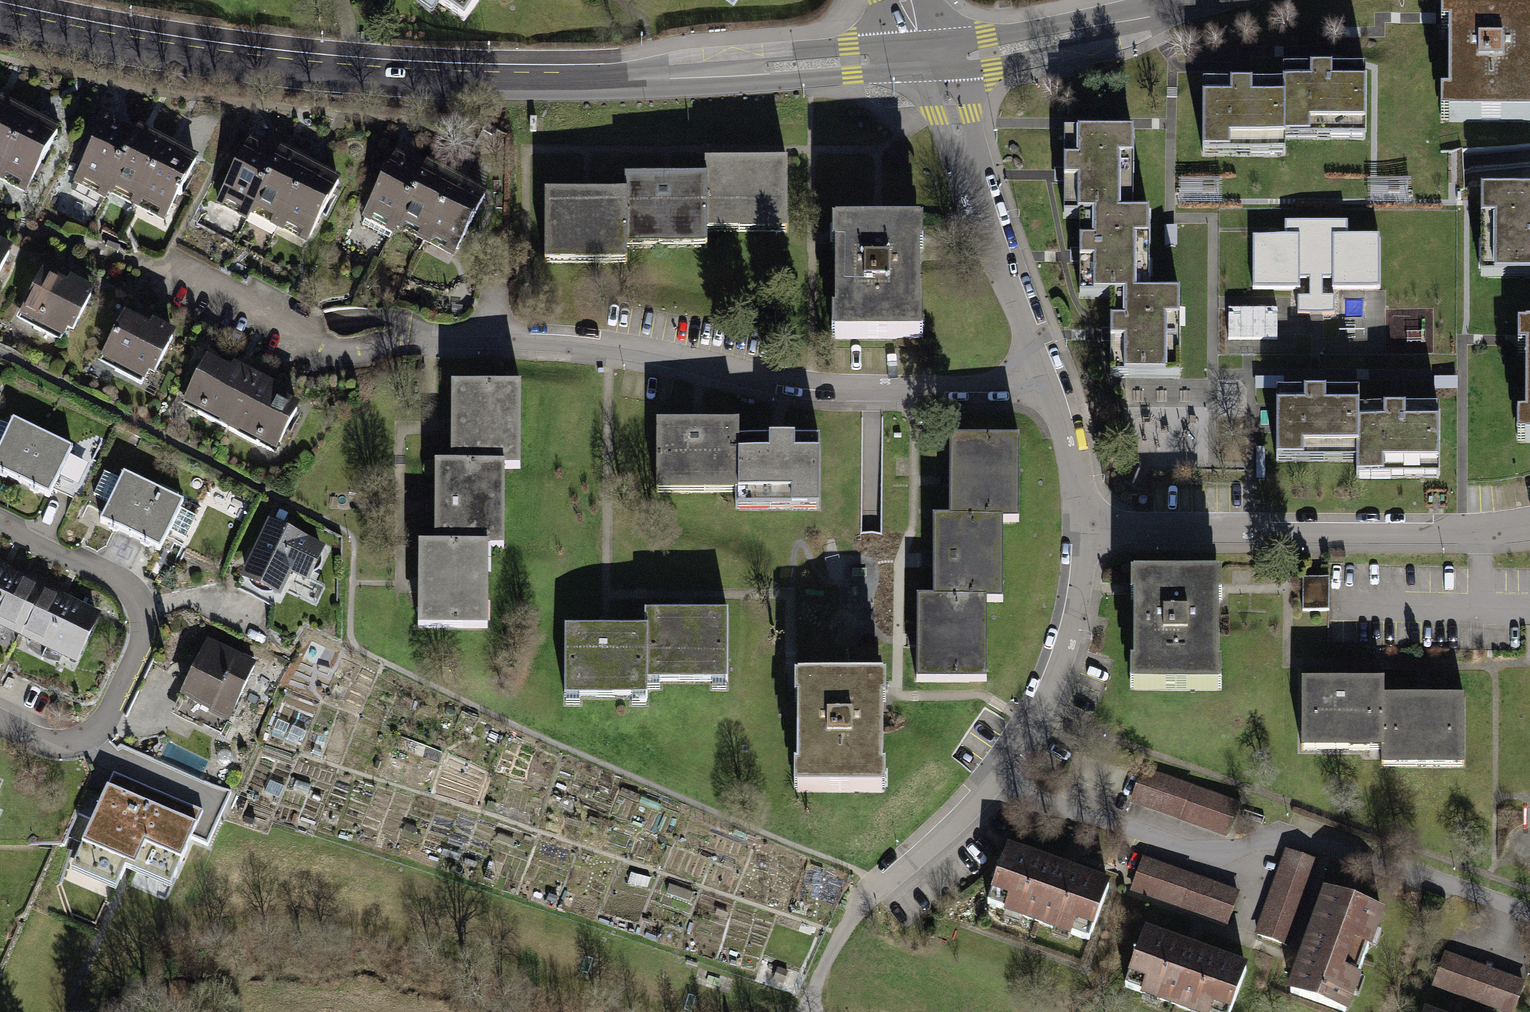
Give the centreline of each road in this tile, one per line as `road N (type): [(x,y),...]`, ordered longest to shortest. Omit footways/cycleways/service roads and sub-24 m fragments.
road 1 (tertiary): [(927,56),(489,83),(175,53),(0,17)]
road 2 (residential): [(162,267),(335,353),(413,337),(526,341),(806,387),(913,391),(965,391),(1042,374)]
road 3 (residential): [(1083,527),(1529,524)]
road 4 (residential): [(1083,527),(1070,621),(1029,726),(957,815),(879,884)]
road 5 (residential): [(0,724),(60,744),(98,731),(138,651),(143,619),(128,585),(0,523)]
road 6 (residential): [(927,56),(1042,374)]
road 7 (tertiary): [(1204,0),(1054,39),(927,56)]
road 8 (residential): [(1042,374),(1077,477),(1083,527)]
road 9 (track): [(809,1011),(827,962),(879,884)]

